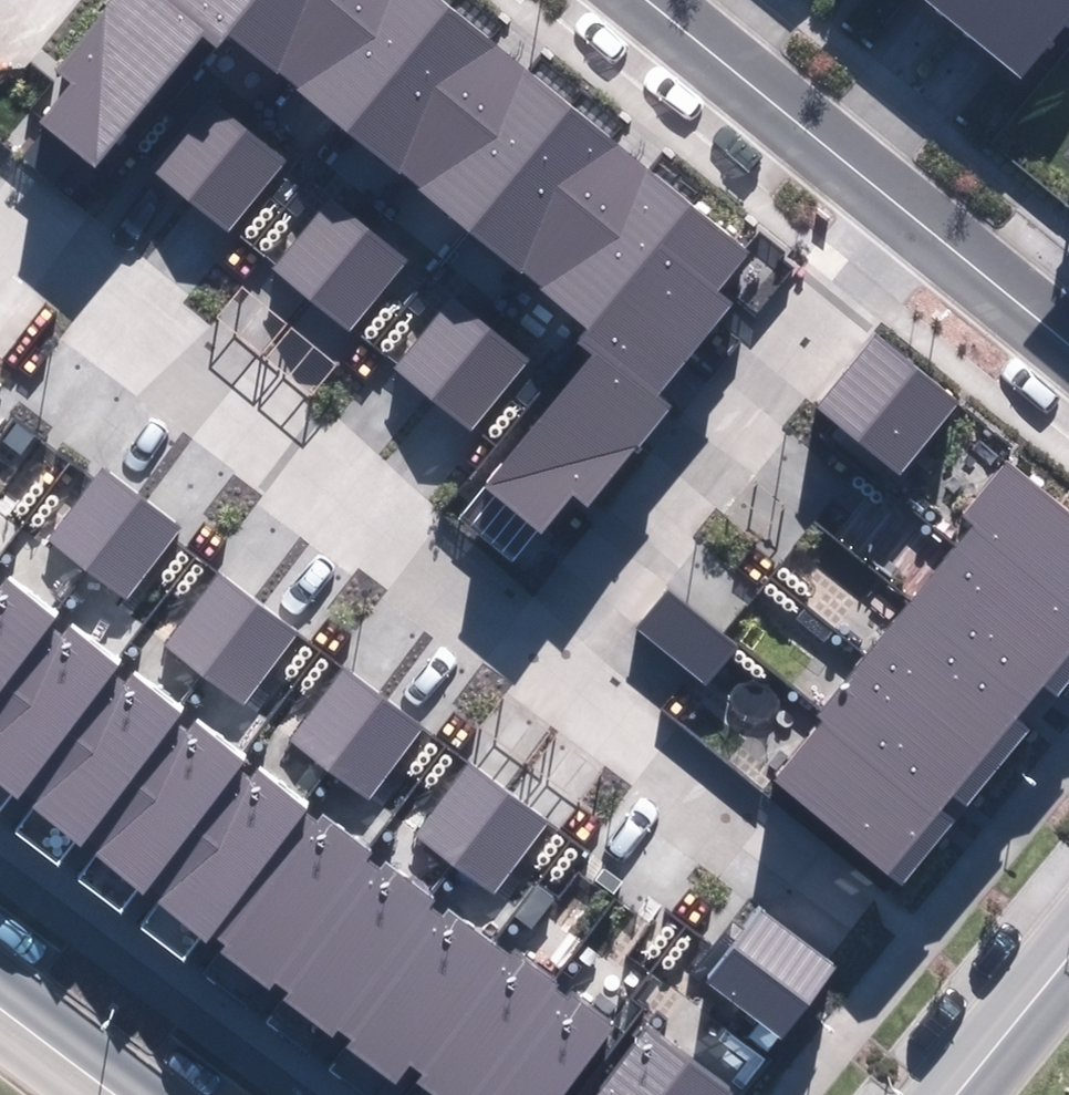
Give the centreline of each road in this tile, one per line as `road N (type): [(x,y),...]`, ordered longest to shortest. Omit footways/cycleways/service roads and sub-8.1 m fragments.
road 1 (residential): [(0,231),(537,673)]
road 2 (residential): [(537,673),(909,209)]
road 3 (residential): [(537,673),(820,906)]
road 4 (residential): [(660,0),(909,209)]
road 5 (residential): [(909,209),(1068,338)]
road 6 (tertiary): [(1068,952),(952,1094)]
road 7 (tertiary): [(0,1004),(118,1094)]

